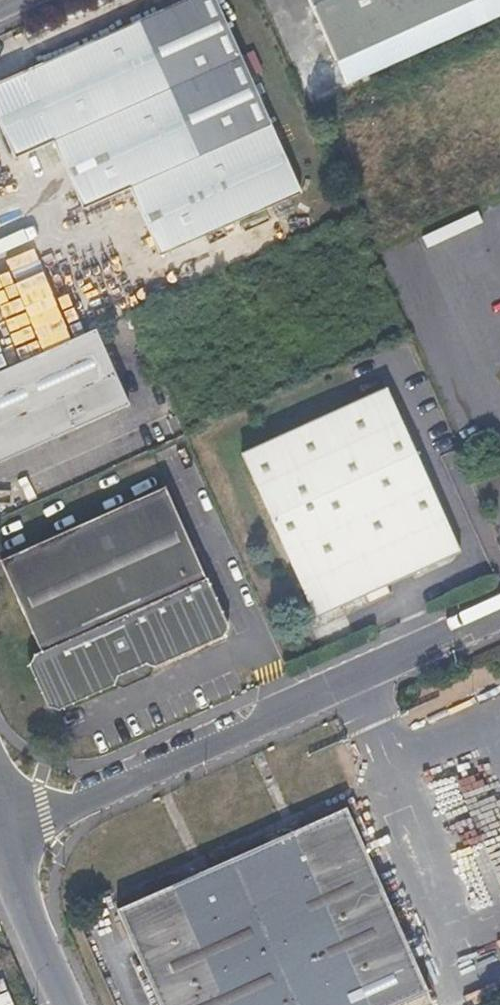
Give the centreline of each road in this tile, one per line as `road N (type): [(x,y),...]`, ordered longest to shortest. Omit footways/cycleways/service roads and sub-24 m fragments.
road 1 (residential): [(499,614),(0,832)]
road 2 (unclassified): [(69,1004),(0,838)]

